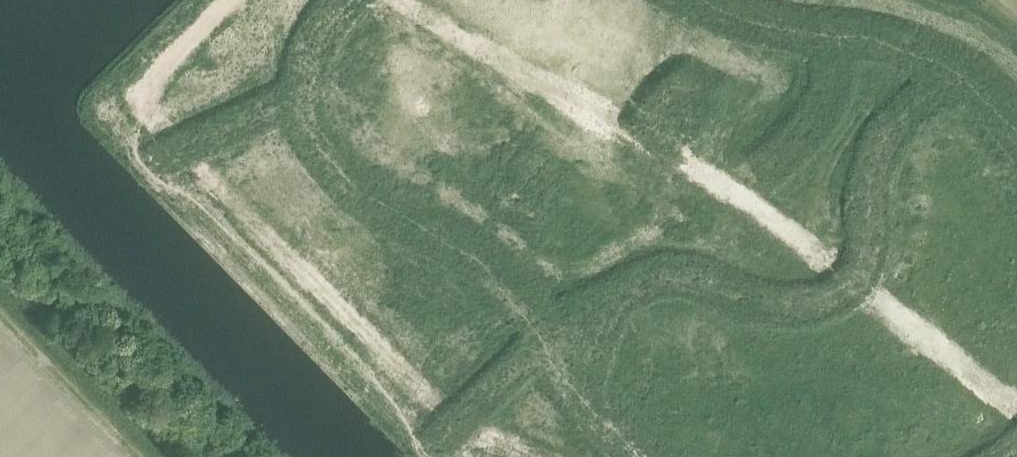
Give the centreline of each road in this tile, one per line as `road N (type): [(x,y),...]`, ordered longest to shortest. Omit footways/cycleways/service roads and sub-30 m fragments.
road 1 (unknown): [(436,440),(547,338),(661,279),(694,275),(775,301),(822,299),(854,279),(868,250),(874,170),(891,137),(958,77)]
road 2 (residential): [(646,456),(593,406),(509,290),(445,243),(367,201),(330,160),(303,98),(338,0)]
road 3 (residential): [(696,0),(941,67),(997,103),(1016,129)]
road 4 (unknown): [(159,156),(303,98)]
road 5 (unknown): [(765,165),(816,111),(829,83),(834,34)]

